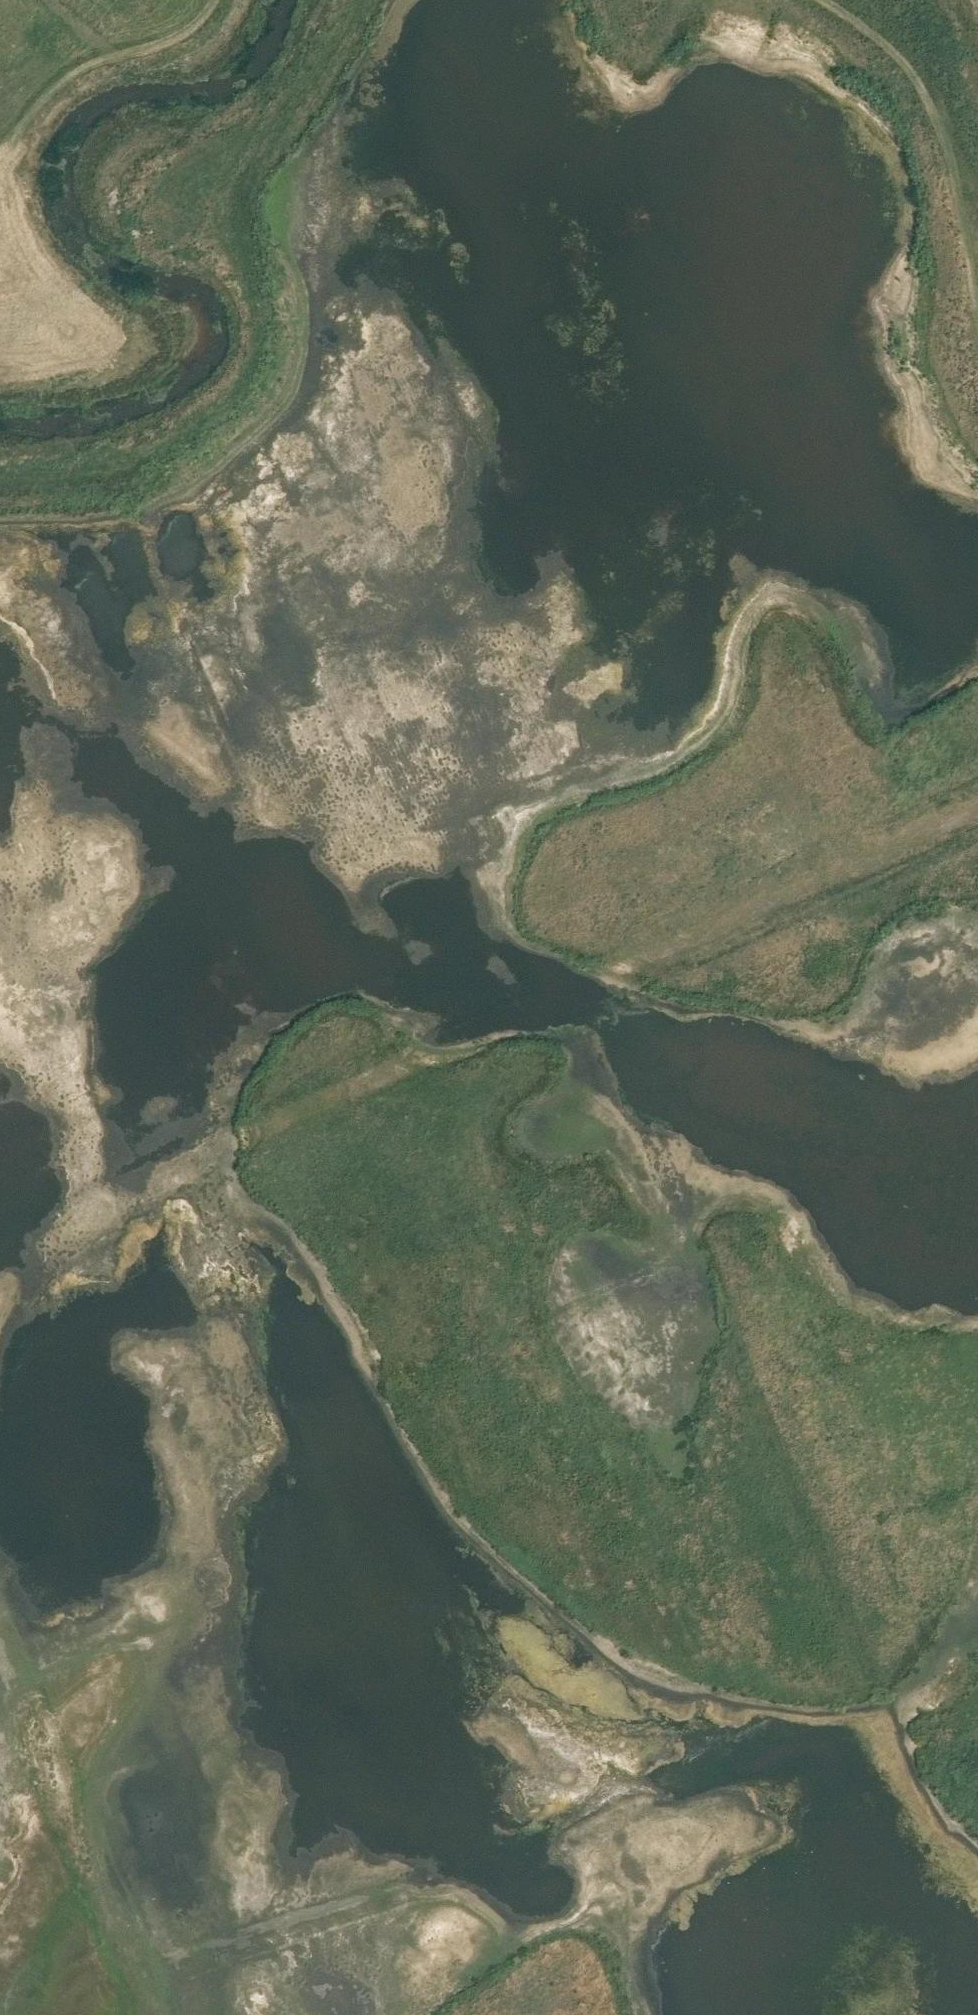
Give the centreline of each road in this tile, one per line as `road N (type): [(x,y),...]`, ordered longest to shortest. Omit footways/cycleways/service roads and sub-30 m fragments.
road 1 (track): [(0,465),(146,443),(227,395),(252,349),(248,302),(235,275),(133,221),(127,184),(138,167),(264,108),(309,64),(339,0)]
road 2 (track): [(217,0),(176,35),(86,69),(47,99),(0,154)]

